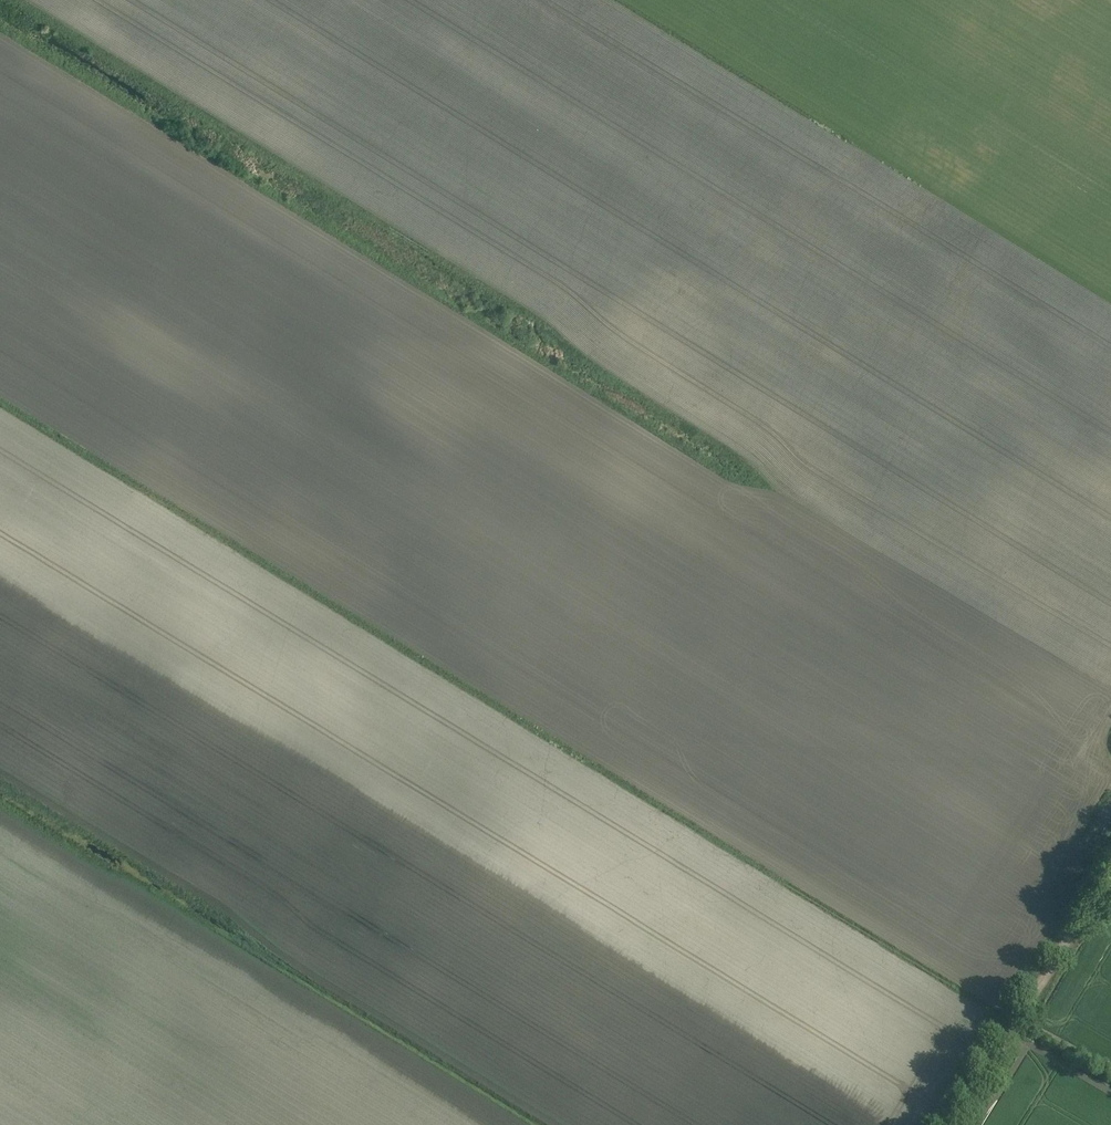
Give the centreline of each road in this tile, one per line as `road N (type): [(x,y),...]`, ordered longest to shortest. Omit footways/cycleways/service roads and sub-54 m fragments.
road 1 (track): [(543,1124),(292,965),(277,938),(0,770)]
road 2 (track): [(1110,866),(953,1124)]

